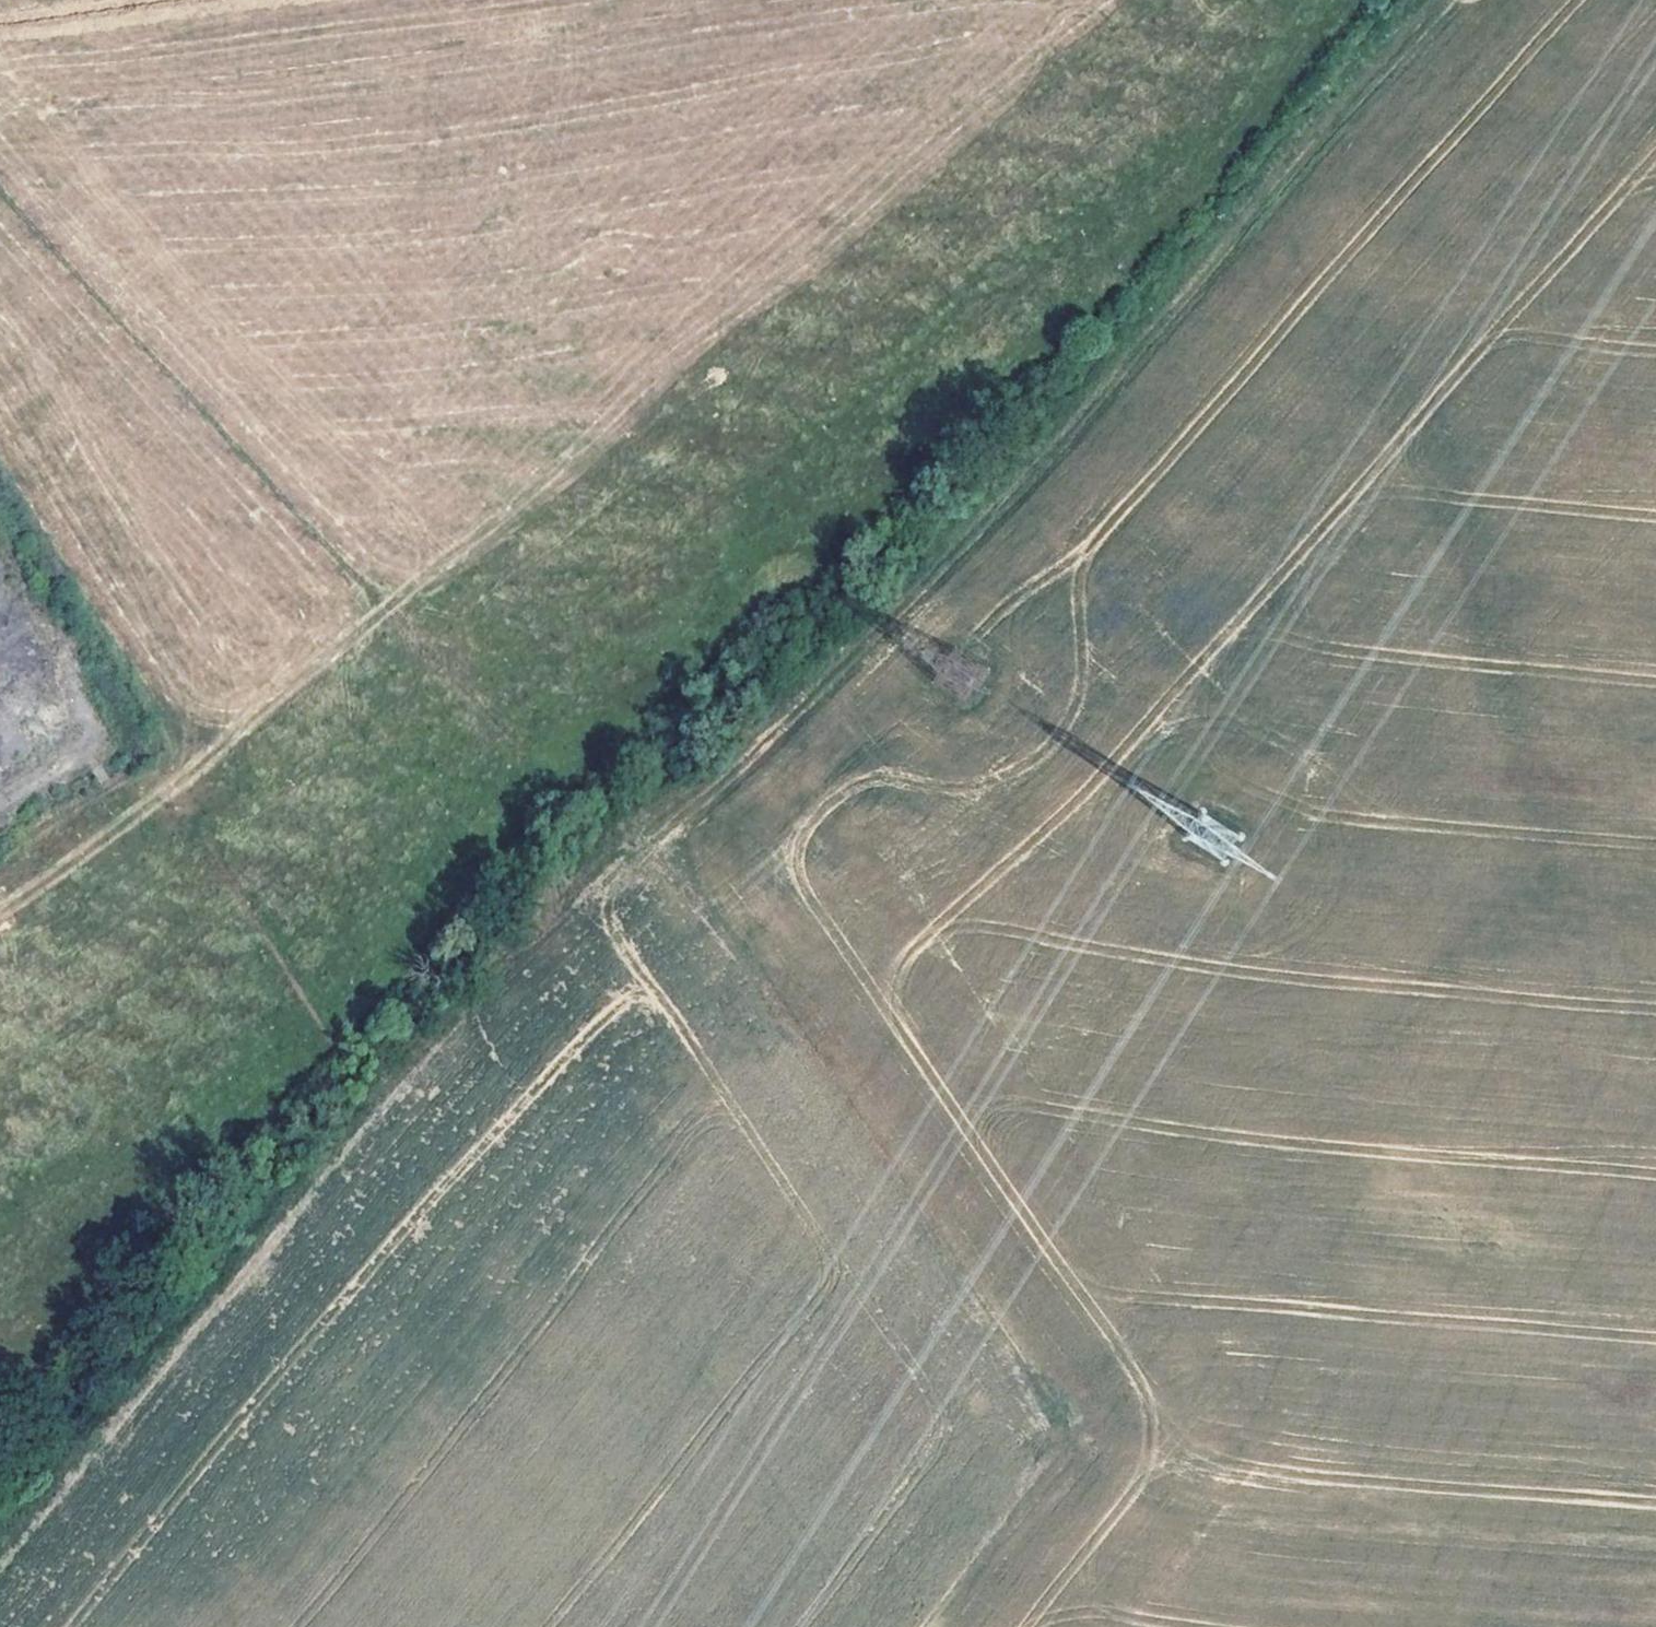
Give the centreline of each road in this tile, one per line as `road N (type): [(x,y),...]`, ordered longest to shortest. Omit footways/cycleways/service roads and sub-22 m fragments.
road 1 (track): [(695,807),(1012,475),(1190,263),(1440,0)]
road 2 (track): [(406,0),(66,72),(0,111)]

